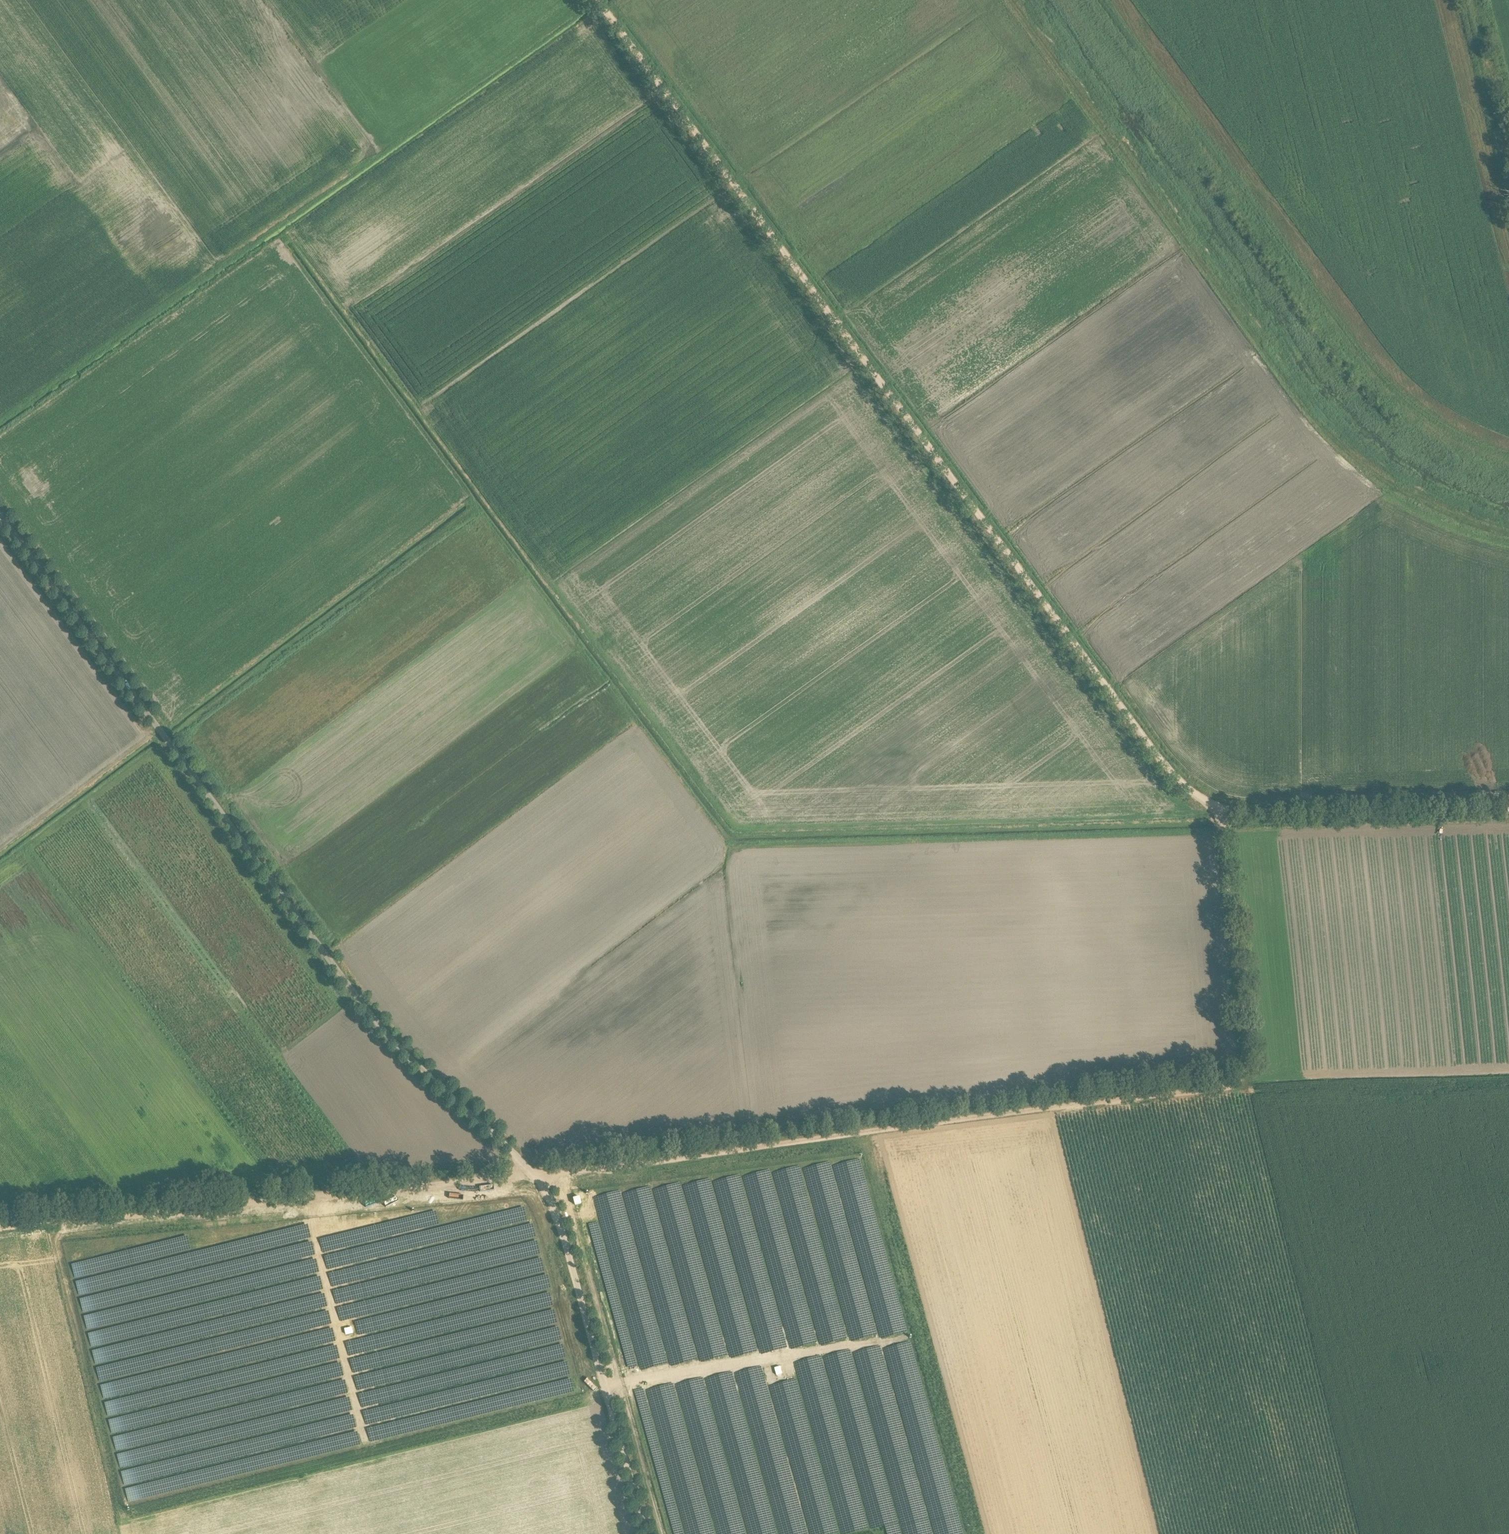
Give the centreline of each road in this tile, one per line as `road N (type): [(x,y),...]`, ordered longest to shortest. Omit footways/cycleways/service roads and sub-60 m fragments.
road 1 (track): [(0,1226),(500,1178),(1248,1079),(1220,805)]
road 2 (unclassified): [(1508,805),(1270,812),(1202,796),(604,0)]
road 3 (unclassified): [(647,1533),(563,1211),(523,1159),(376,1012),(0,510)]

